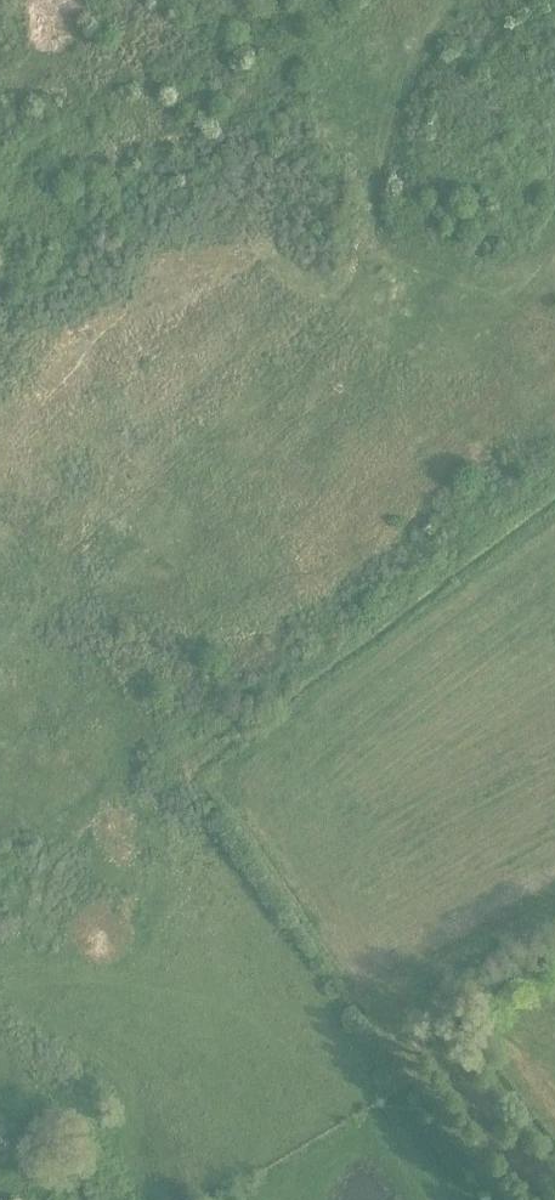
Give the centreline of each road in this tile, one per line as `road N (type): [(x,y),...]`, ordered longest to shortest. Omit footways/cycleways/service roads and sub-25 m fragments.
road 1 (track): [(358,267),(374,165),(402,65),(435,0)]

